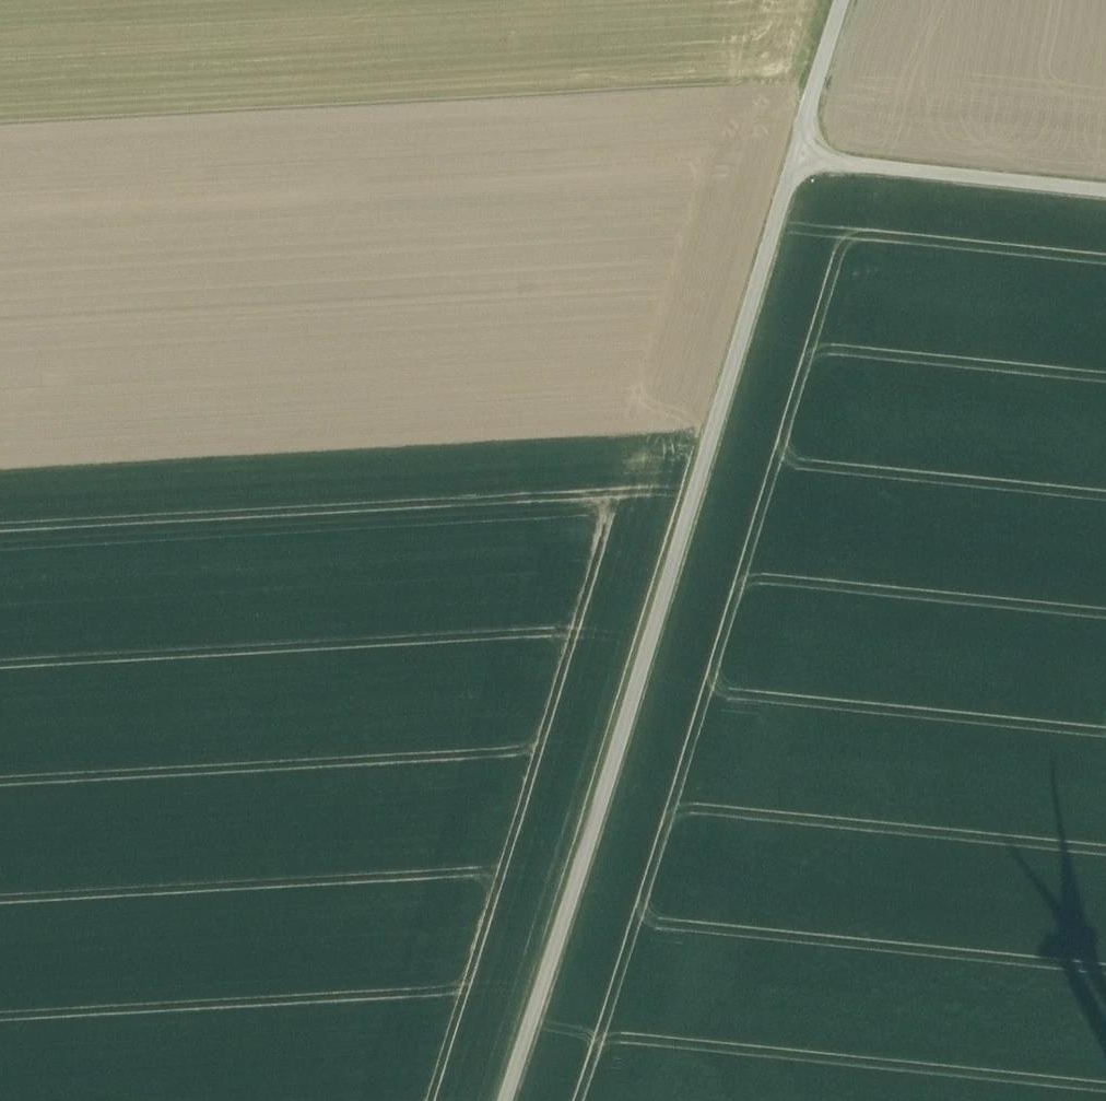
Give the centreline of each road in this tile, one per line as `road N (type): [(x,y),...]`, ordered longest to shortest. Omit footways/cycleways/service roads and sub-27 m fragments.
road 1 (unclassified): [(844,0),(509,1100)]
road 2 (track): [(801,161),(1105,190)]

